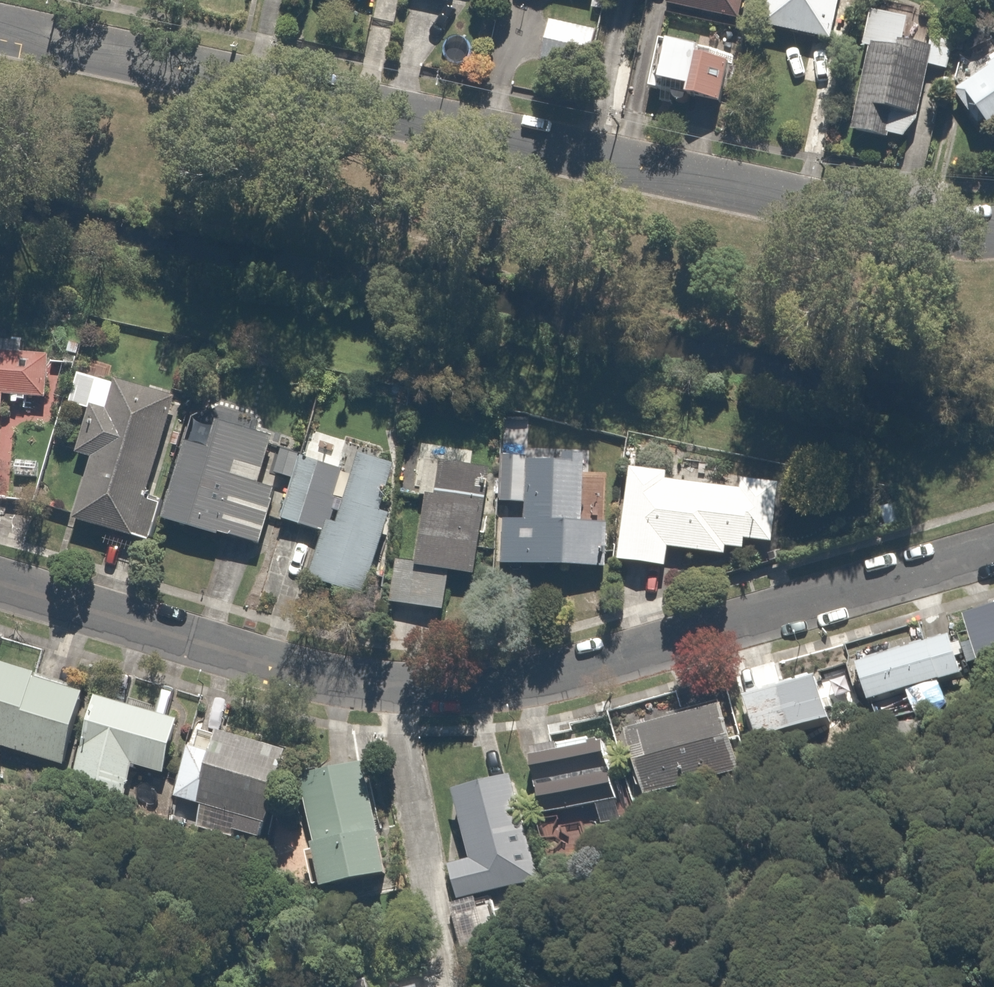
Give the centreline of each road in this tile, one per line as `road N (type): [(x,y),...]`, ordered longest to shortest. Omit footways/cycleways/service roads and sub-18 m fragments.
road 1 (residential): [(0,583),(334,681),(449,690),(579,673),(993,551)]
road 2 (residential): [(0,29),(939,233),(993,232)]

